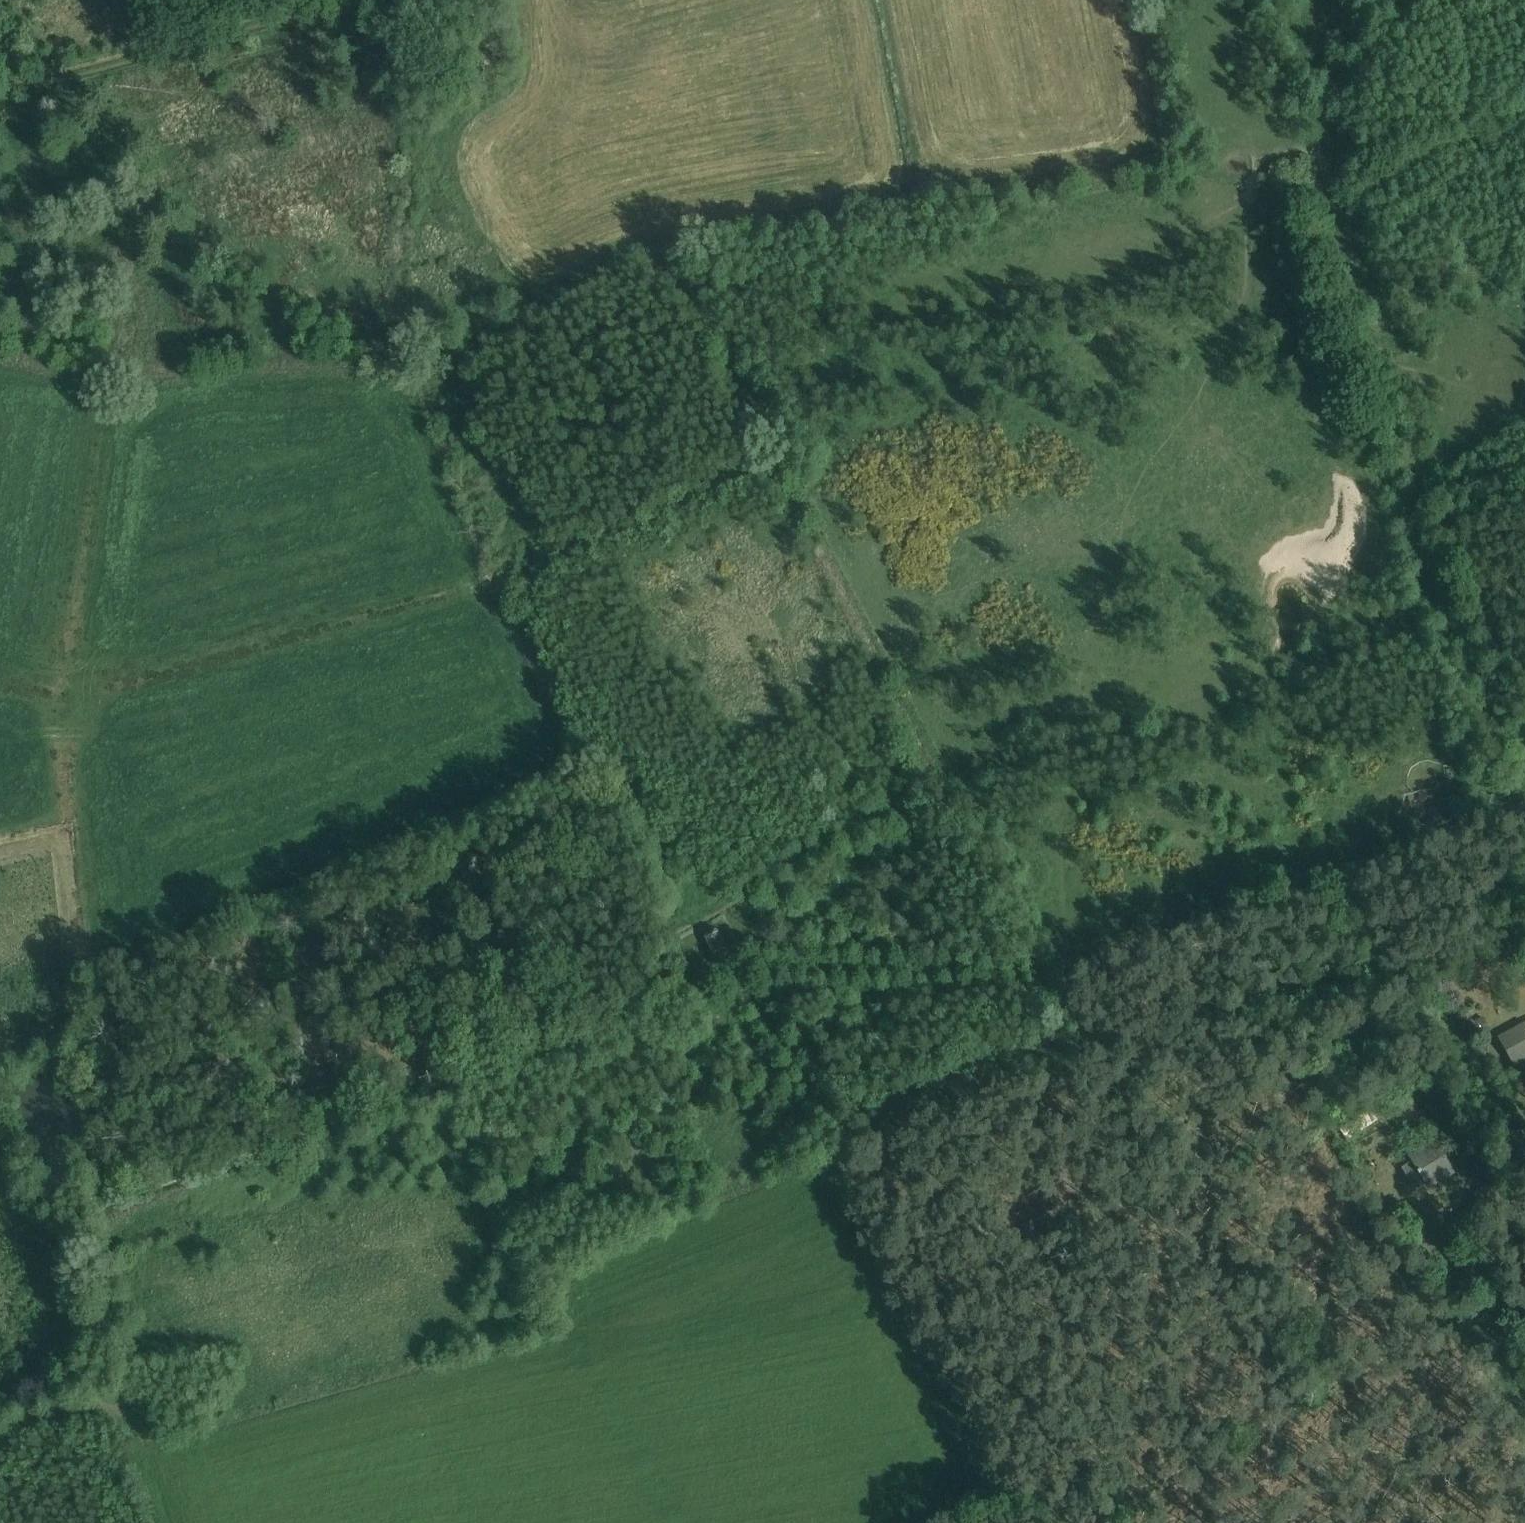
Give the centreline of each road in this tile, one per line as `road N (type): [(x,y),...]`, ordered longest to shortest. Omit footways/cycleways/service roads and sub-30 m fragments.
road 1 (track): [(1083,971),(1007,978),(760,969),(120,1199),(100,1216),(93,1359),(81,1375),(0,1410)]
road 2 (track): [(1524,812),(1374,859),(1083,971)]
road 3 (track): [(0,92),(323,0)]
road 4 (track): [(0,1449),(131,1397)]

